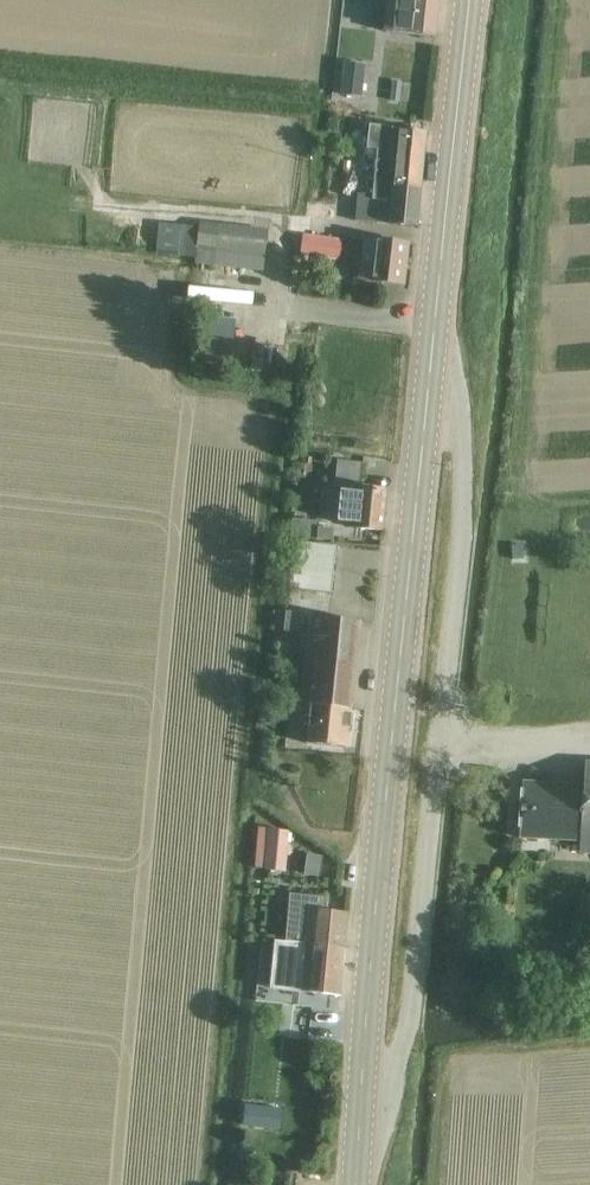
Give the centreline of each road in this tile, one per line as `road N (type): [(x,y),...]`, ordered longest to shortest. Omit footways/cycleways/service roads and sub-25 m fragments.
road 1 (tertiary): [(420,464),(355,1184)]
road 2 (tertiary): [(420,464),(468,0)]

